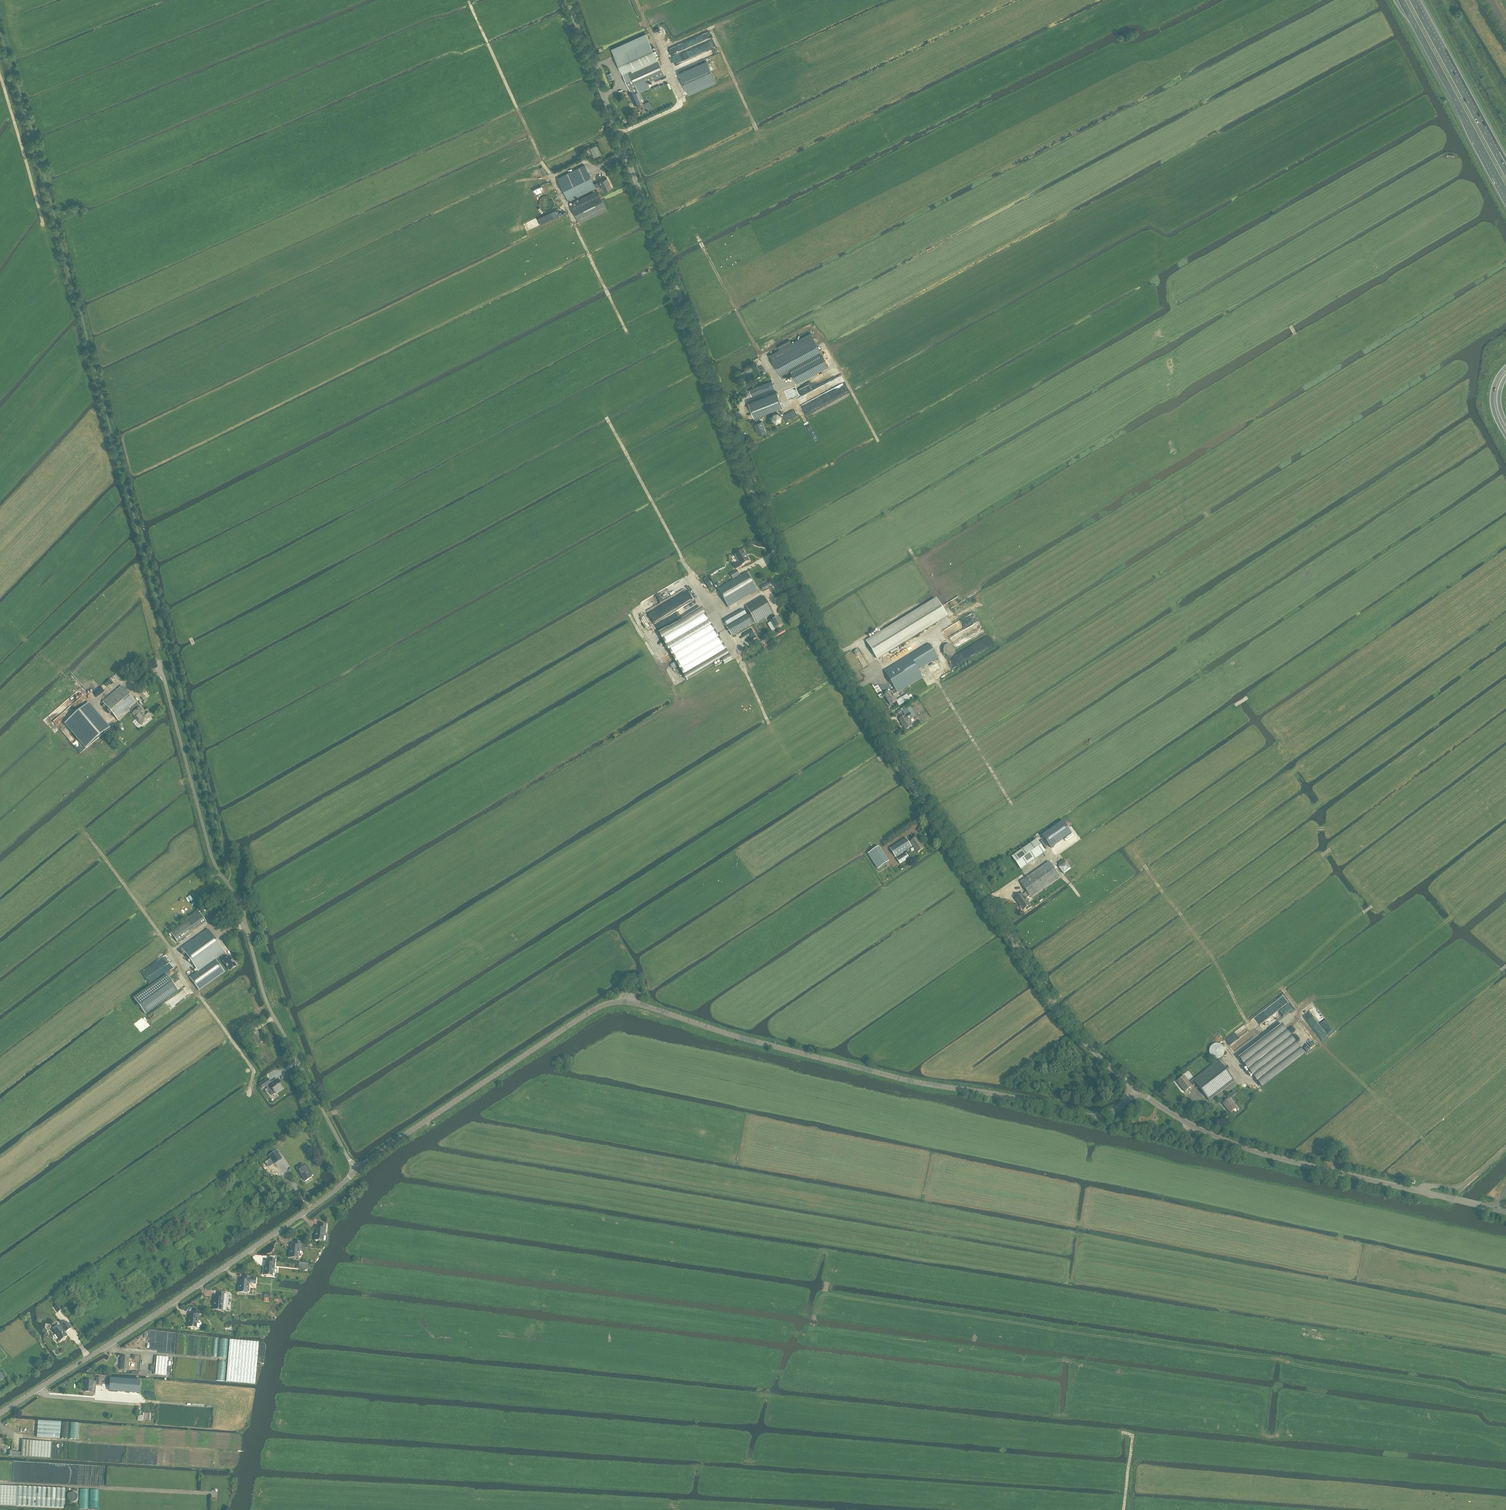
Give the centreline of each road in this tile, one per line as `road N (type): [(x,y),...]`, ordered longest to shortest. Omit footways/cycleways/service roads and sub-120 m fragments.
road 1 (unclassified): [(1137,1090),(1054,1005),(801,600),(568,0)]
road 2 (tertiary): [(356,1171),(596,1007),(622,999),(775,1047),(1088,1116),(1116,1109),(1137,1090)]
road 3 (tertiary): [(0,1414),(356,1171)]
road 4 (unclassified): [(356,1171),(272,1012),(243,910),(228,883)]
road 5 (tertiary): [(1425,1193),(1246,1148),(1137,1090)]
road 6 (trunk): [(1401,0),(1505,193)]
road 7 (trunk): [(1496,152),(1413,0)]
road 8 (track): [(43,225),(0,74)]
road 9 (track): [(1505,106),(1447,0)]

